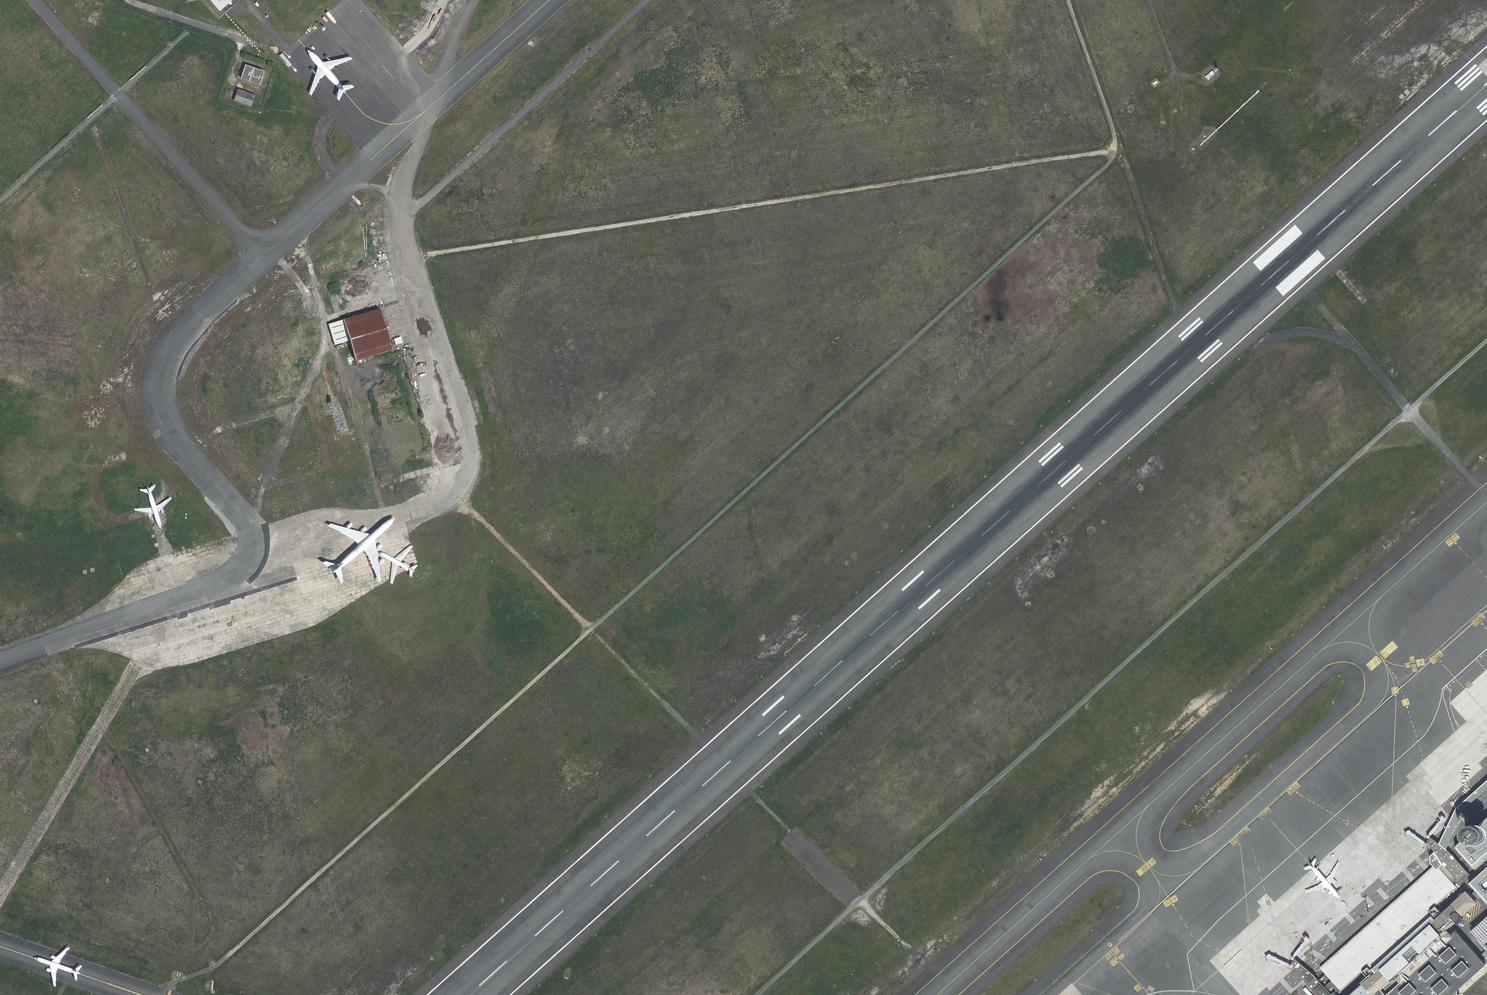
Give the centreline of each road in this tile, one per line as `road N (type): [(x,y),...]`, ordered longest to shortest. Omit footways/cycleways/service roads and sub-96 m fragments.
road 1 (track): [(416,256),(1114,150),(1127,163),(1180,306)]
road 2 (track): [(108,729),(210,911),(213,933),(200,949),(196,901)]

